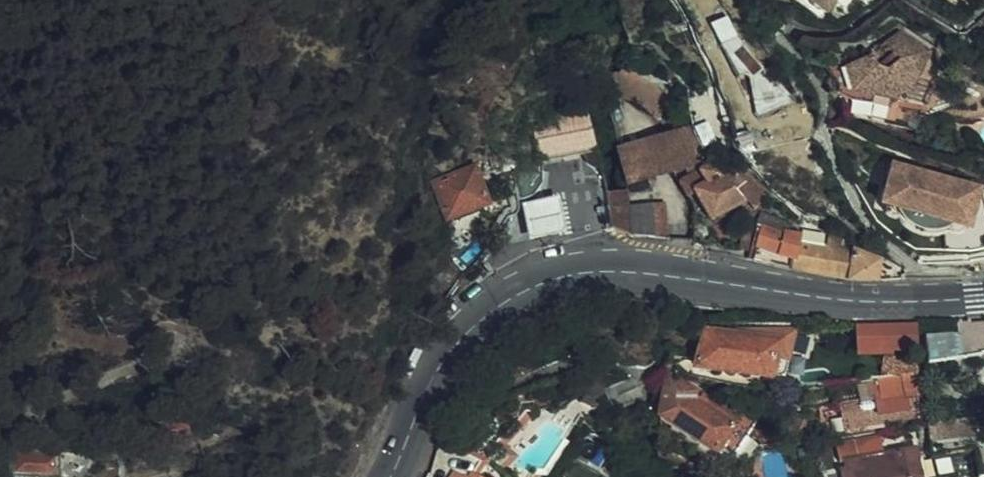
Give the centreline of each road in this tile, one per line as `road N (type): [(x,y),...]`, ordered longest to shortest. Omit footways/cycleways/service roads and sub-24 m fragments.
road 1 (primary): [(391,476),(450,356),(493,308),(549,278),(642,272),(870,302),(983,296)]

